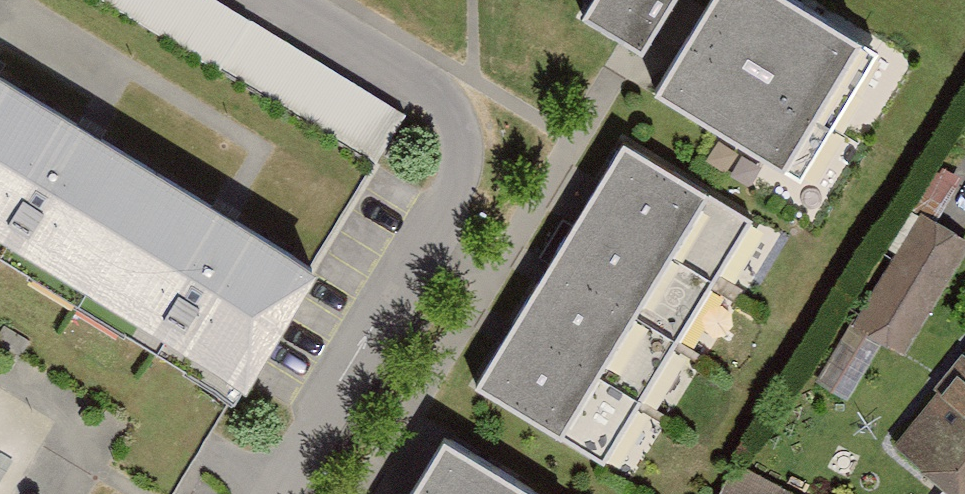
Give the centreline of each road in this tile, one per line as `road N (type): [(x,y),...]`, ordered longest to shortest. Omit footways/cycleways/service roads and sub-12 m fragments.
road 1 (residential): [(270,493),(462,182),(465,134),(447,96),(288,0)]

